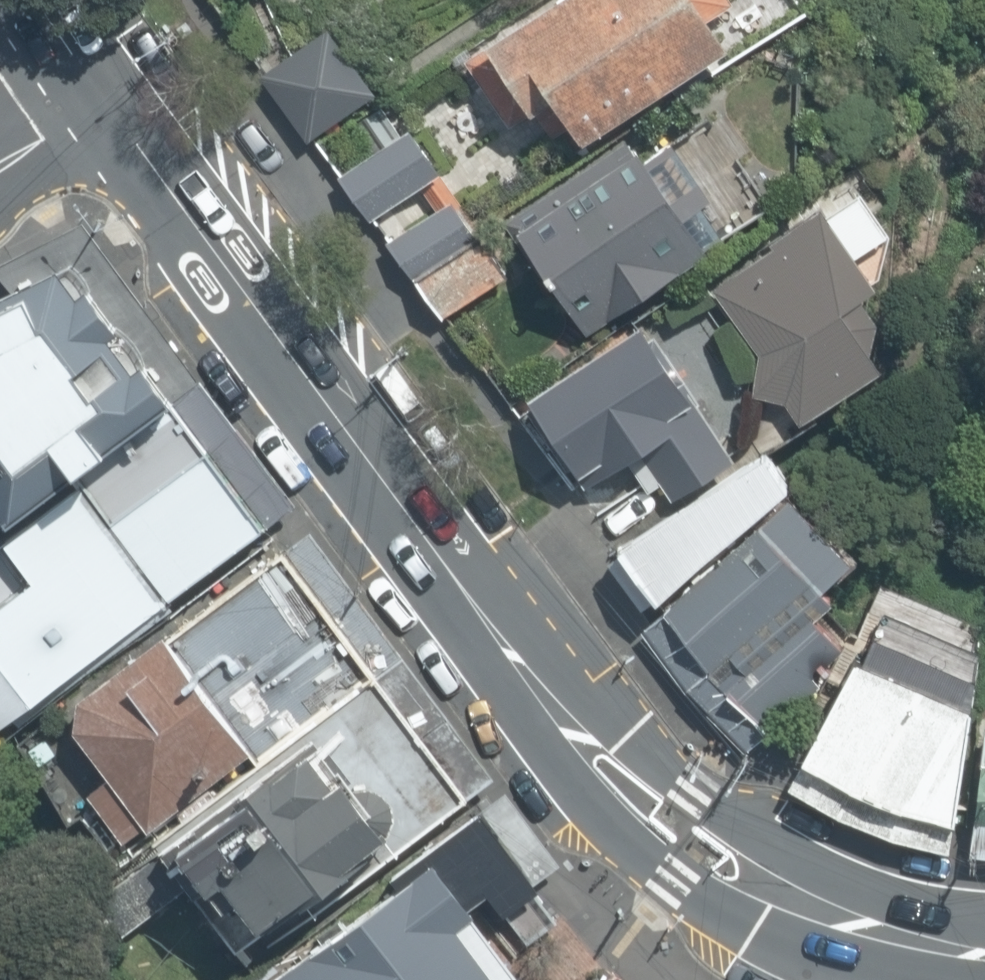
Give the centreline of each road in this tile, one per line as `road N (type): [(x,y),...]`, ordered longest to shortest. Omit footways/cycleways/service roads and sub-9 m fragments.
road 1 (secondary): [(984,950),(905,941),(789,902),(689,841),(585,728),(133,108)]
road 2 (tertiary): [(133,108),(0,182)]
road 3 (secondary): [(133,108),(73,0)]

